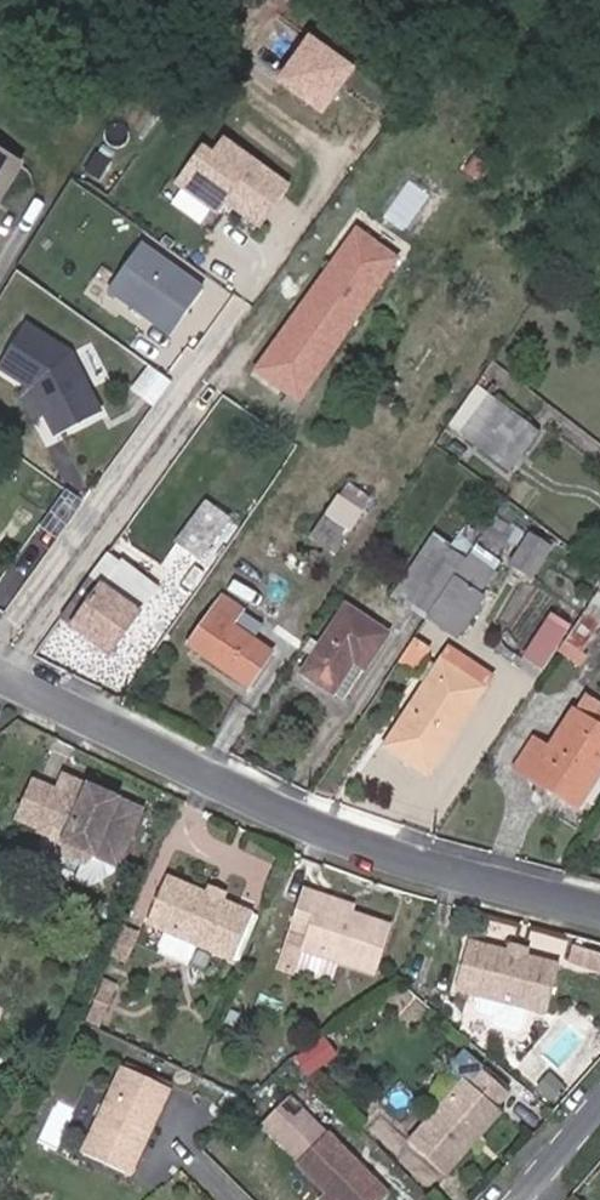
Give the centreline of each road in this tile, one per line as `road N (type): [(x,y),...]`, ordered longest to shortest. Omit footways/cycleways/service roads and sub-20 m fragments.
road 1 (residential): [(0,673),(382,865),(599,915)]
road 2 (residential): [(599,1113),(515,1199)]

